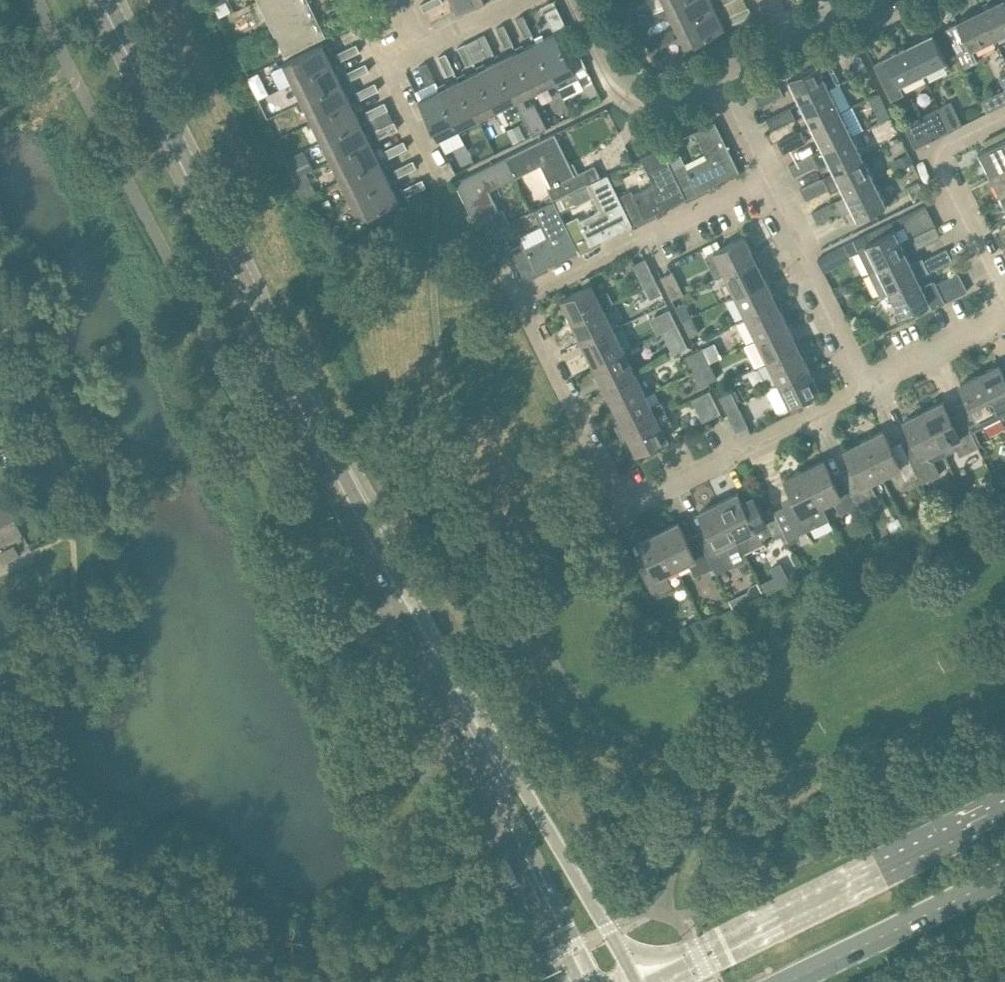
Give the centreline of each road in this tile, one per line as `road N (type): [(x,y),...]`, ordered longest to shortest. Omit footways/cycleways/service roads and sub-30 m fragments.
road 1 (tertiary): [(474,731),(351,506),(103,0)]
road 2 (residential): [(864,387),(626,506),(520,295)]
road 3 (secondary): [(1004,813),(650,981)]
road 4 (tertiary): [(639,981),(523,784),(474,731)]
road 5 (tertiary): [(474,731),(482,783),(573,981)]
road 6 (residential): [(520,295),(761,177)]
road 7 (residential): [(864,387),(761,177)]
road 8 (secondary): [(795,981),(1004,879)]
road 9 (residential): [(1004,290),(943,161),(1004,122)]
road 10 (unclassified): [(581,0),(618,75),(632,87),(673,93),(715,74)]
road 11 (residential): [(1004,317),(864,387)]
road 12 (residential): [(442,181),(383,67)]

